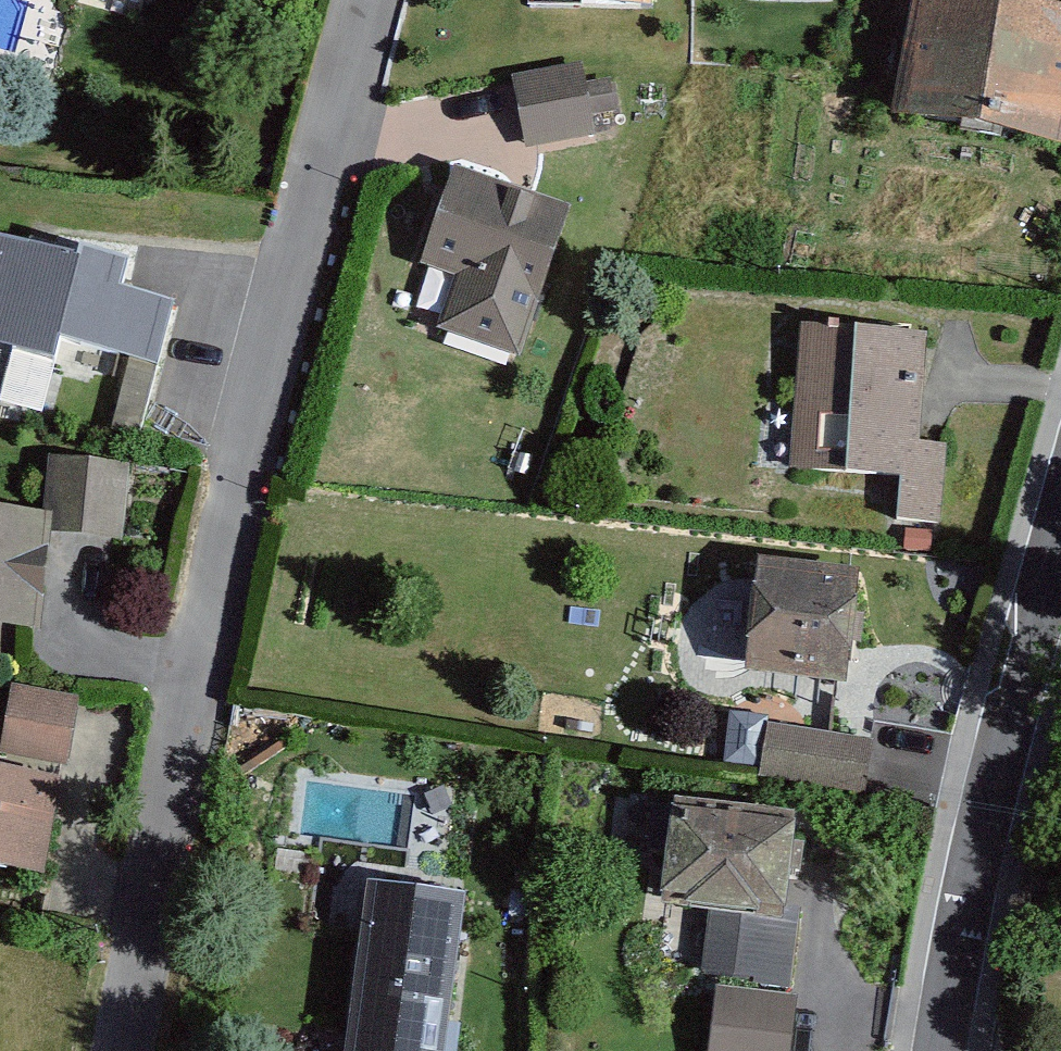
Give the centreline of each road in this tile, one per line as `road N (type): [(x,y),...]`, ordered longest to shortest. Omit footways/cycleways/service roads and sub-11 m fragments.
road 1 (residential): [(130,1050),(227,545),(376,0)]
road 2 (residential): [(1060,528),(988,807),(938,1050)]

